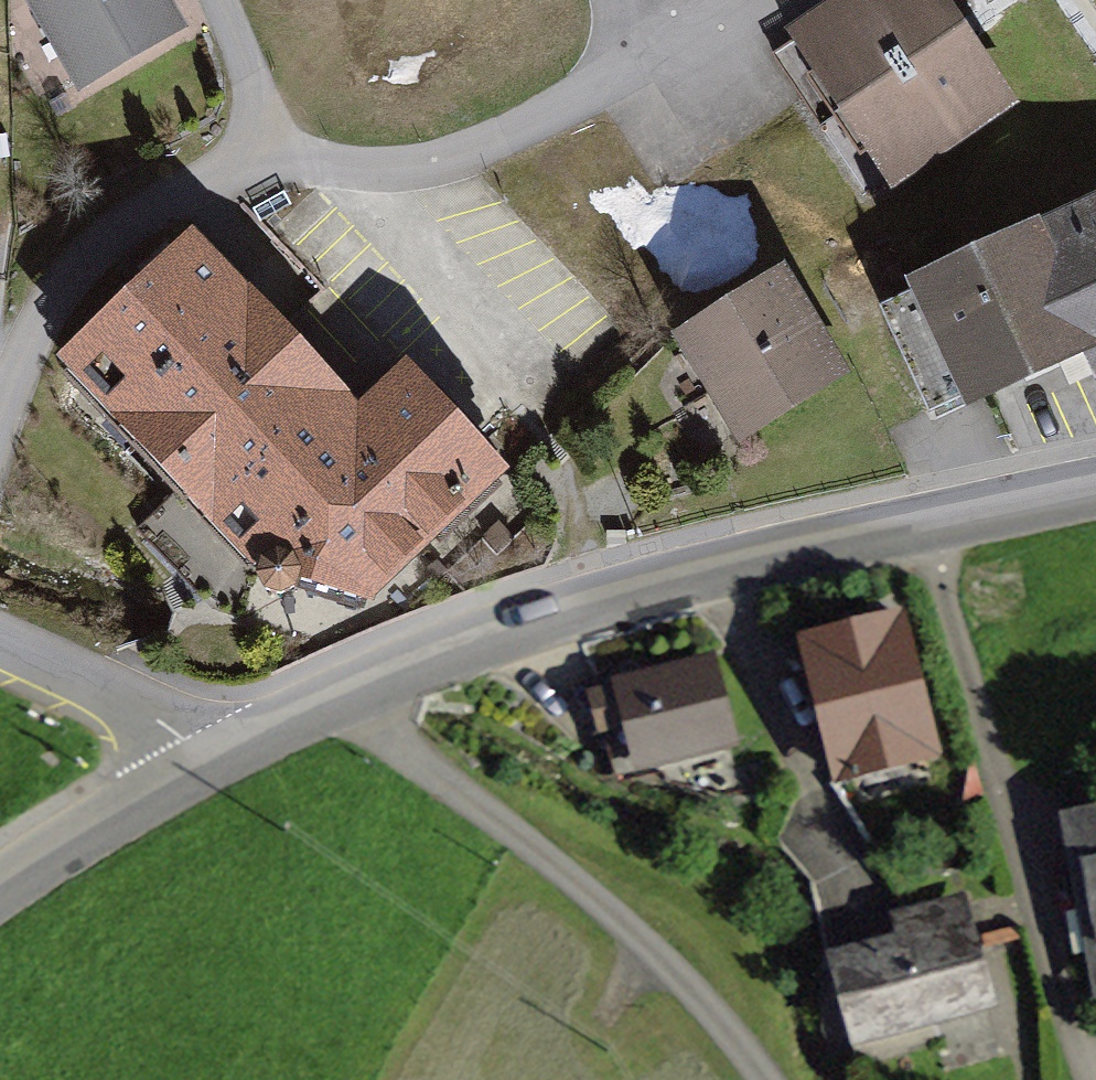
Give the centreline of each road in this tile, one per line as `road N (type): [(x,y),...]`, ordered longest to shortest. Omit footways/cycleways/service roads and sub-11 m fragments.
road 1 (secondary): [(344,689),(617,592),(1095,489)]
road 2 (unclassified): [(344,689),(617,923),(747,1079)]
road 3 (residential): [(246,152),(358,174),(499,147),(716,0)]
road 4 (residential): [(0,422),(34,332),(97,224),(246,152)]
road 5 (secondary): [(0,875),(206,754)]
road 6 (unclassified): [(0,639),(96,675),(206,754)]
road 7 (residential): [(246,152),(235,61),(211,0)]
road 8 (secondary): [(206,754),(344,689)]

